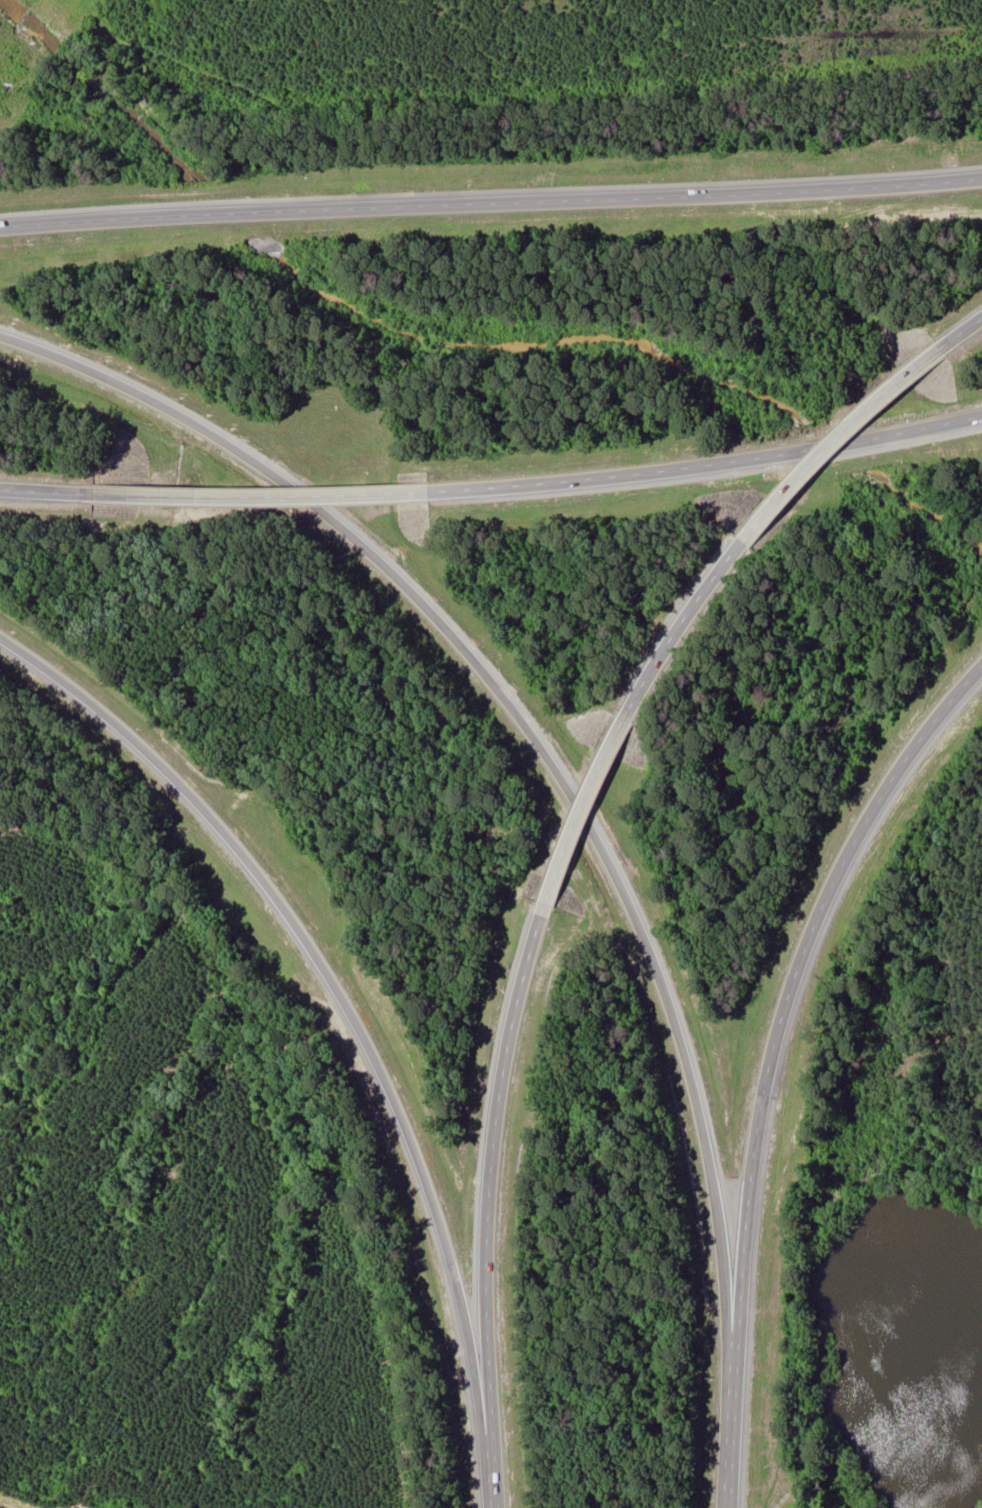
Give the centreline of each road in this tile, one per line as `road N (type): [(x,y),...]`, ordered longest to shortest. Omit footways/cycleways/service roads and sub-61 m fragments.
road 1 (motorway): [(734,1339),(701,1127),(664,989),(597,839),(502,695),(408,588),(255,463),(157,402),(0,338)]
road 2 (motorway): [(0,639),(70,684),(175,785),(287,916),(347,1010),(429,1191),(454,1273),(491,1467)]
road 3 (motorway): [(981,178),(0,227)]
road 4 (motorway): [(734,1339),(758,1124),(791,989),(877,805),(981,668)]
road 5 (motorway): [(541,917),(518,1000),(491,1166),(491,1467)]
road 6 (motorway): [(433,493),(731,462),(981,416)]
road 7 (motorway): [(140,497),(433,493)]
road 8 (motorway): [(942,348),(743,542)]
road 9 (motorway): [(625,719),(541,917)]
road 10 (motorway): [(743,542),(673,635),(625,719)]
road 11 (motorway): [(727,1507),(734,1339)]
road 12 (motorway): [(0,488),(140,497)]

